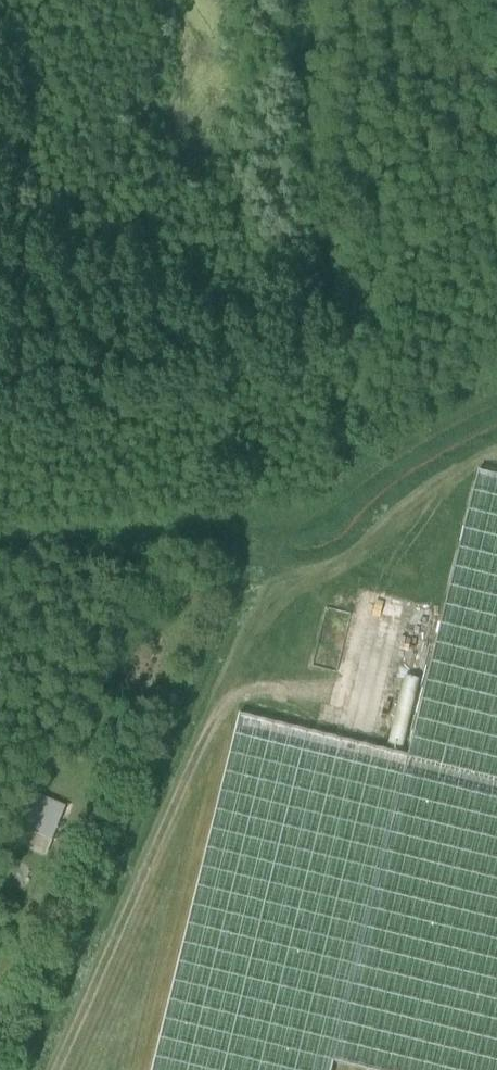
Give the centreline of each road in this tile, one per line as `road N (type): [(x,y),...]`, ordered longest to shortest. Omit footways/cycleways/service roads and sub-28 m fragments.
road 1 (track): [(461,489),(309,597),(261,644),(72,1069)]
road 2 (track): [(275,628),(281,578),(301,545),(341,538),(353,472),(308,0)]
road 3 (track): [(353,472),(496,399)]

